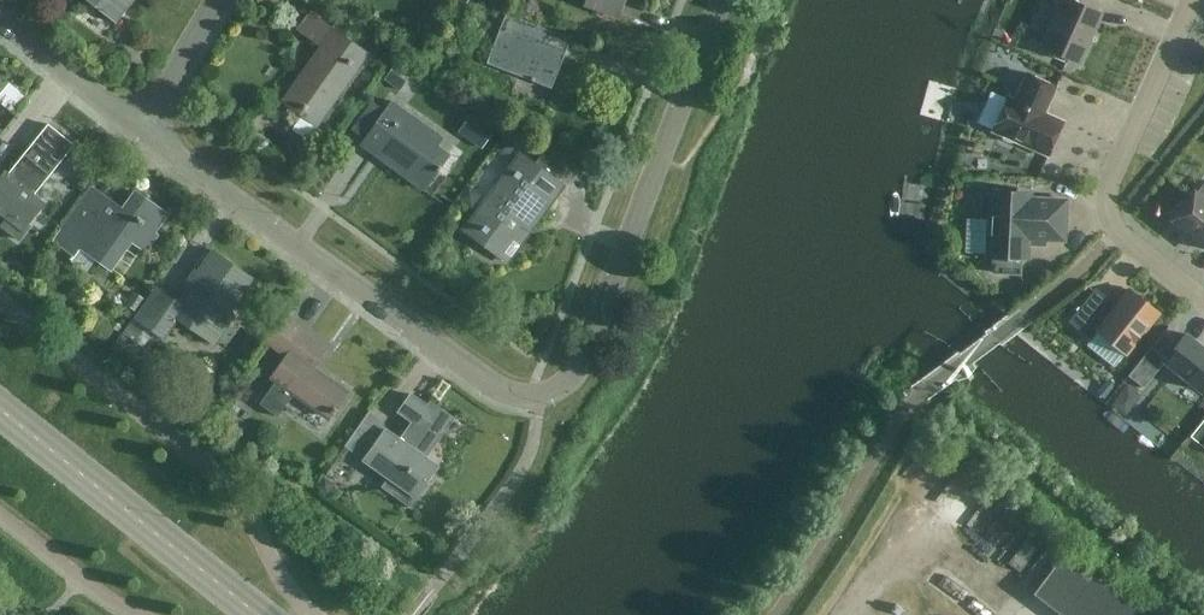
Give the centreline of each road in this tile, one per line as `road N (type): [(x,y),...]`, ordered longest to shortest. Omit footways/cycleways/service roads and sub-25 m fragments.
road 1 (residential): [(535,399),(480,387),(133,132)]
road 2 (residential): [(535,399),(562,391),(582,360),(721,0)]
road 3 (residential): [(1187,0),(1114,171),(1108,211),(1118,236),(1203,303)]
road 4 (secondary): [(259,614),(0,407)]
road 5 (residential): [(133,132),(0,26)]
road 6 (residential): [(133,132),(213,0)]

